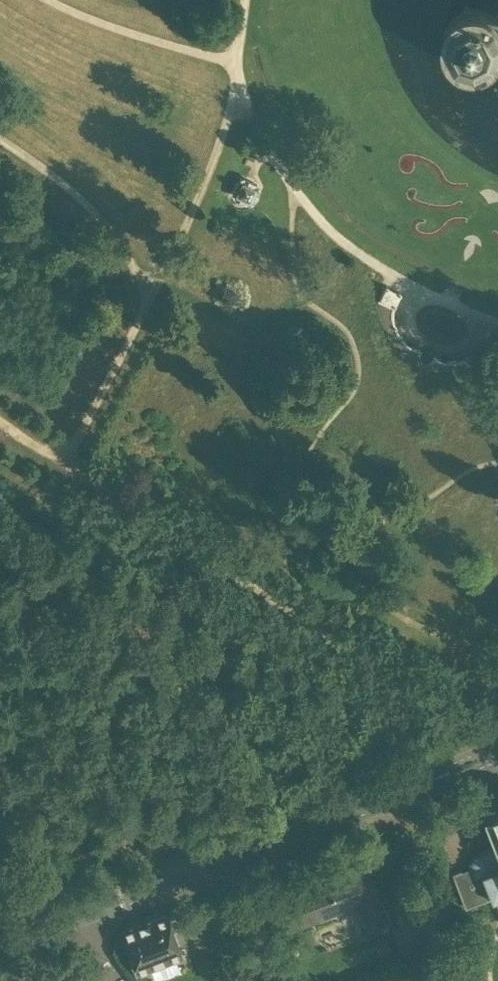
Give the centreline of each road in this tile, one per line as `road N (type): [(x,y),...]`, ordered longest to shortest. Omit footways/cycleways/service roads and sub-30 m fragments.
road 1 (residential): [(68,918),(497,752)]

